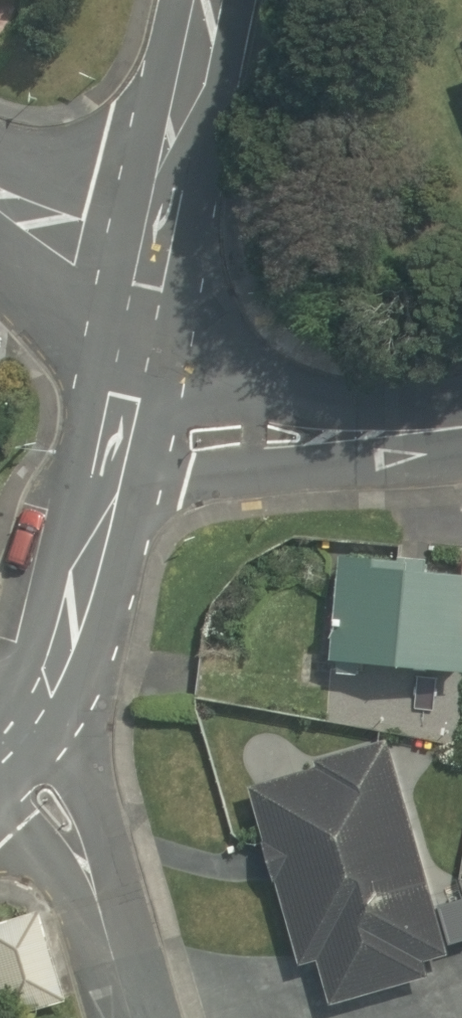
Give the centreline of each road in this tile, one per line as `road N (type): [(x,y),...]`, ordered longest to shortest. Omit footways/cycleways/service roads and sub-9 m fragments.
road 1 (tertiary): [(128,370),(35,747)]
road 2 (tertiary): [(128,370),(205,0)]
road 3 (unclassified): [(461,422),(381,440),(199,442),(128,370)]
road 4 (residential): [(35,747),(120,1017)]
road 5 (residential): [(128,370),(74,242),(0,193)]

